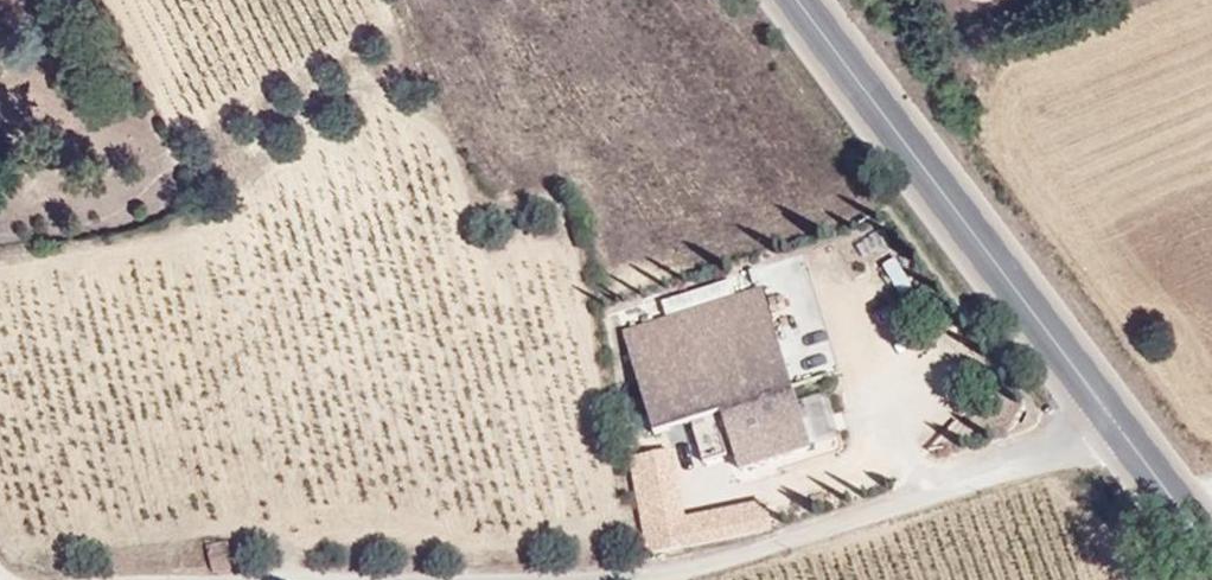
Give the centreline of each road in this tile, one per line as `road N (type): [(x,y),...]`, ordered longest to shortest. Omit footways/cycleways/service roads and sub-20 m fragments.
road 1 (unclassified): [(1116,422),(714,563),(649,577),(429,579)]
road 2 (primary): [(798,0),(1116,422)]
road 3 (primary): [(1116,422),(1211,550)]

